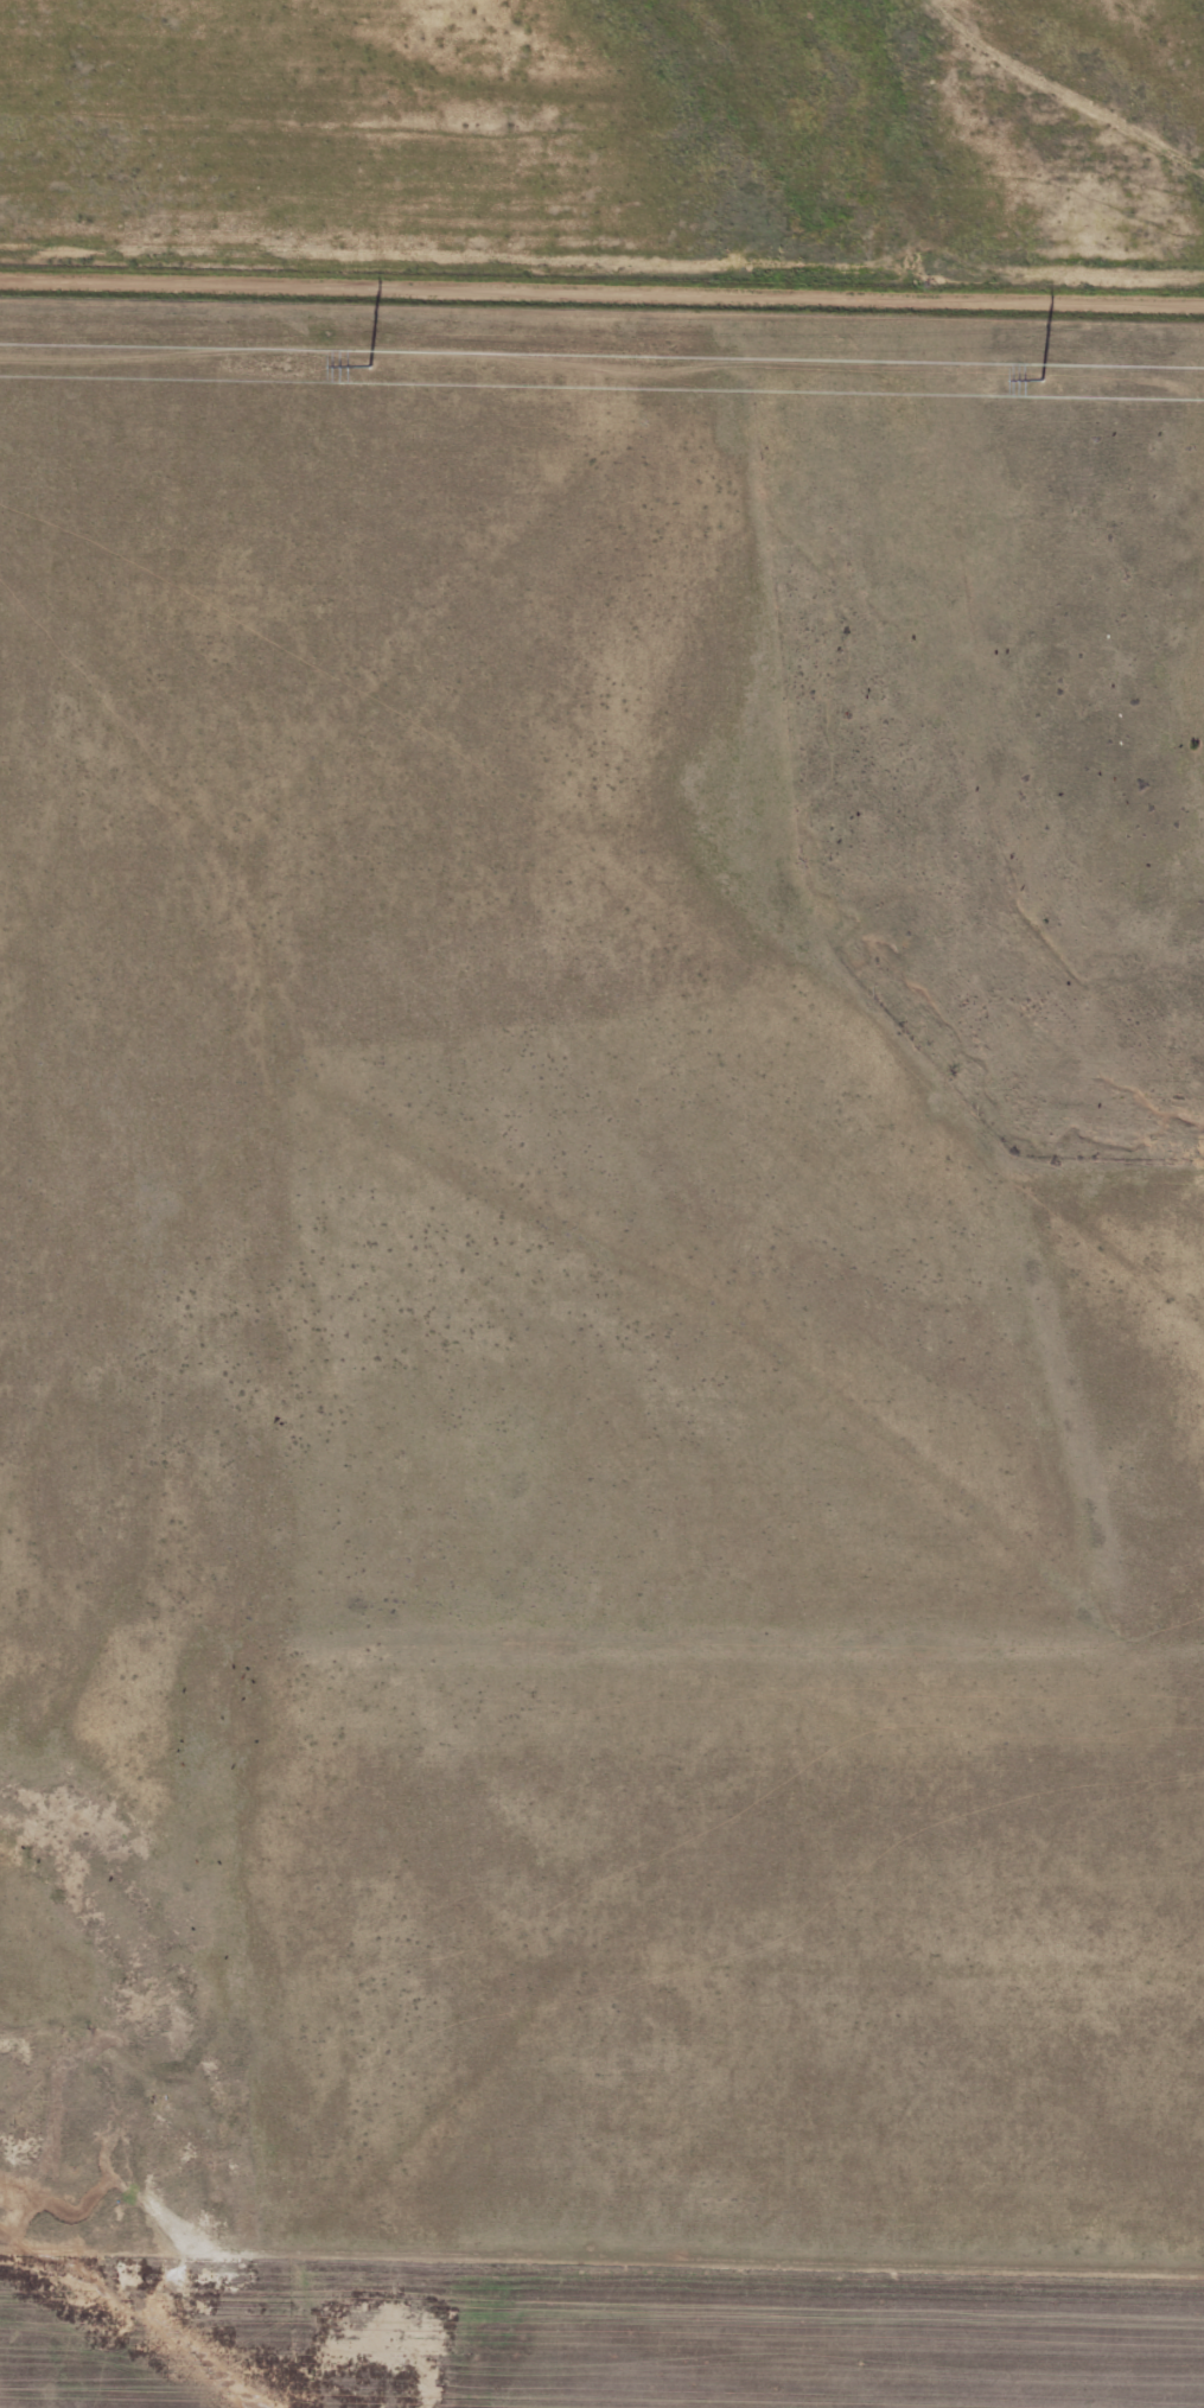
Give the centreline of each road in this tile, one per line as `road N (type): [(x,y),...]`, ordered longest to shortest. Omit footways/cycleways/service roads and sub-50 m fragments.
road 1 (residential): [(1203,298),(0,276)]

